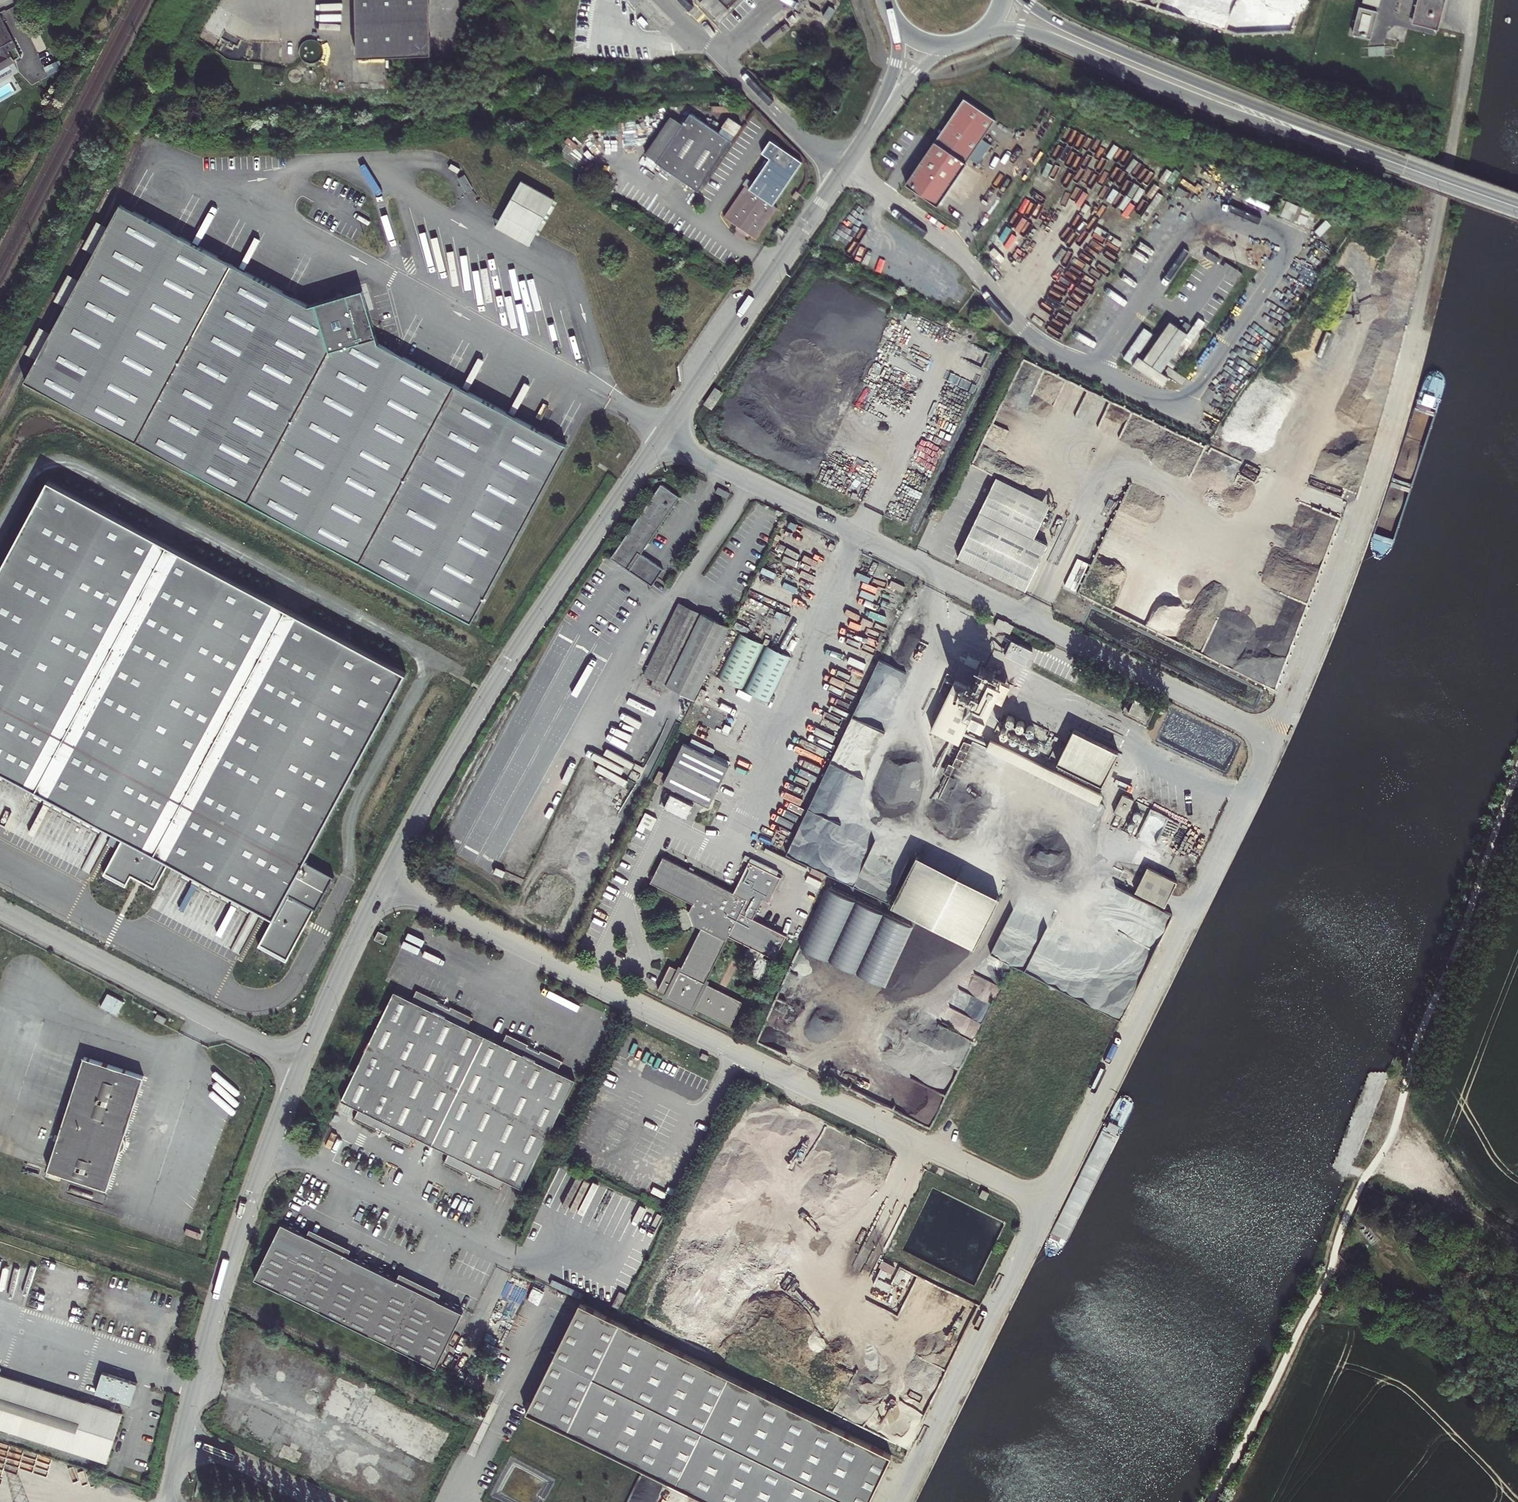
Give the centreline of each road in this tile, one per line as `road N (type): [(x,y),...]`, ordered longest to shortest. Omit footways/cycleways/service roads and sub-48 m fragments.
road 1 (unclassified): [(1276,740),(1391,415),(1438,223),(1475,0)]
road 2 (unclassified): [(385,880),(1045,1204)]
road 3 (unclassified): [(1276,740),(660,440)]
road 4 (unclassified): [(385,880),(507,665),(660,440)]
road 5 (unclassified): [(1045,1204),(1276,740)]
road 6 (secondary): [(984,30),(1039,34),(1225,112),(1407,166)]
road 7 (secondary): [(1407,166),(1104,44),(1023,0)]
road 8 (unclassified): [(184,1435),(236,1243),(302,1064)]
road 9 (unclassified): [(1091,369),(1179,409),(1291,245),(1205,207)]
road 10 (residential): [(0,912),(302,1064)]
road 11 (unclassified): [(897,1501),(1045,1204)]
road 12 (unclassified): [(1091,369),(1022,329),(964,259),(844,169)]
road 13 (unclassified): [(844,169),(786,124),(666,0)]
road 14 (track): [(1333,1262),(1427,1314),(1517,1407)]
road 15 (unclassified): [(774,272),(602,156)]
road 16 (unclassified): [(660,440),(774,272)]
road 17 (unclassified): [(302,1064),(385,880)]
road 18 (unclassified): [(1205,207),(1091,369)]
road 19 (track): [(1388,1137),(1517,1233)]
road 20 (unclassified): [(184,1435),(321,1501)]
road 21 (unclassified): [(774,272),(844,169)]

